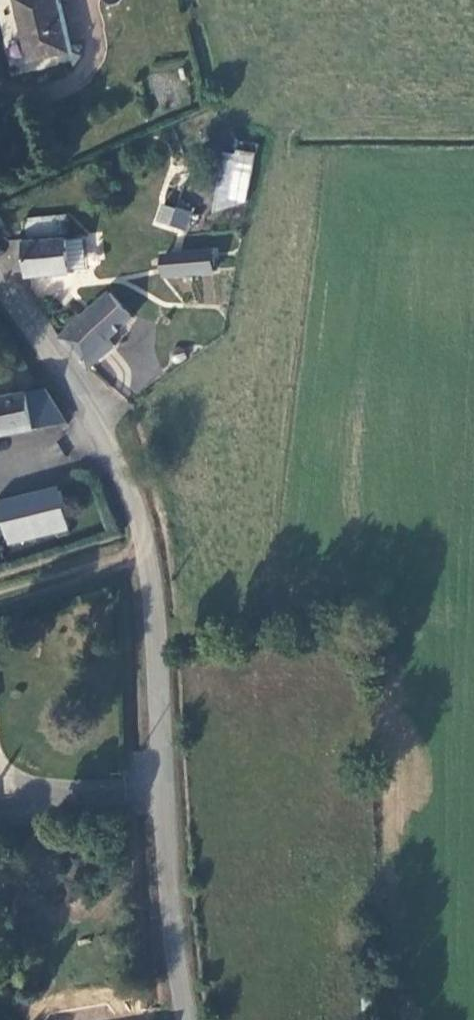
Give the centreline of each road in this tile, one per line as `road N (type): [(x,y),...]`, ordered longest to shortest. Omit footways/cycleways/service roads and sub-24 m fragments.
road 1 (unclassified): [(190,1019),(163,874),(146,558),(88,405),(0,288)]
road 2 (track): [(146,558),(0,596)]

